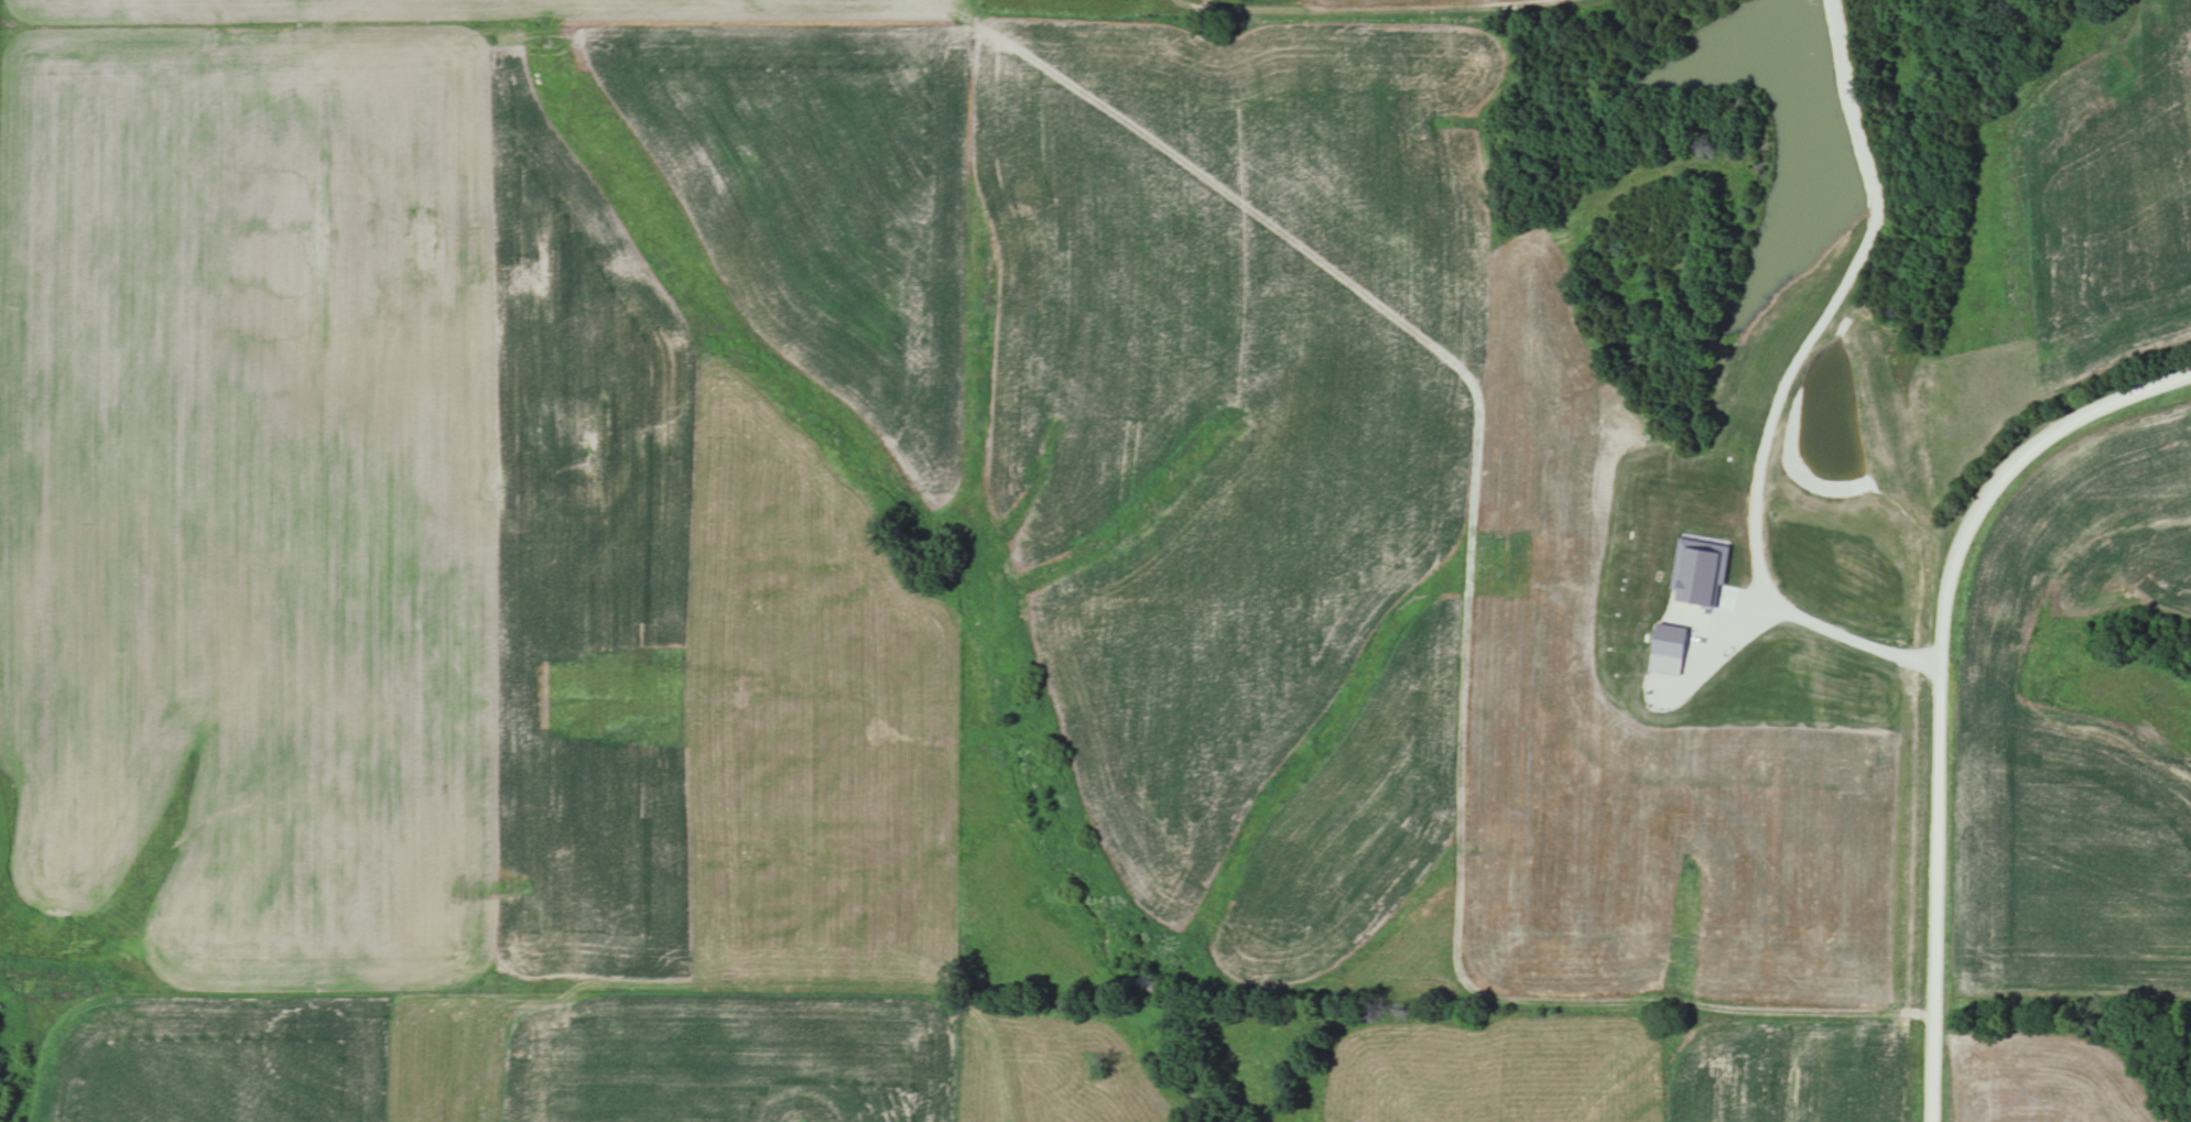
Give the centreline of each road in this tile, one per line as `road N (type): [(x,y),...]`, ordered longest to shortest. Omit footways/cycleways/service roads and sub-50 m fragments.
road 1 (residential): [(1946,1121),(1959,617),(2056,488),(2136,426),(2190,408)]

